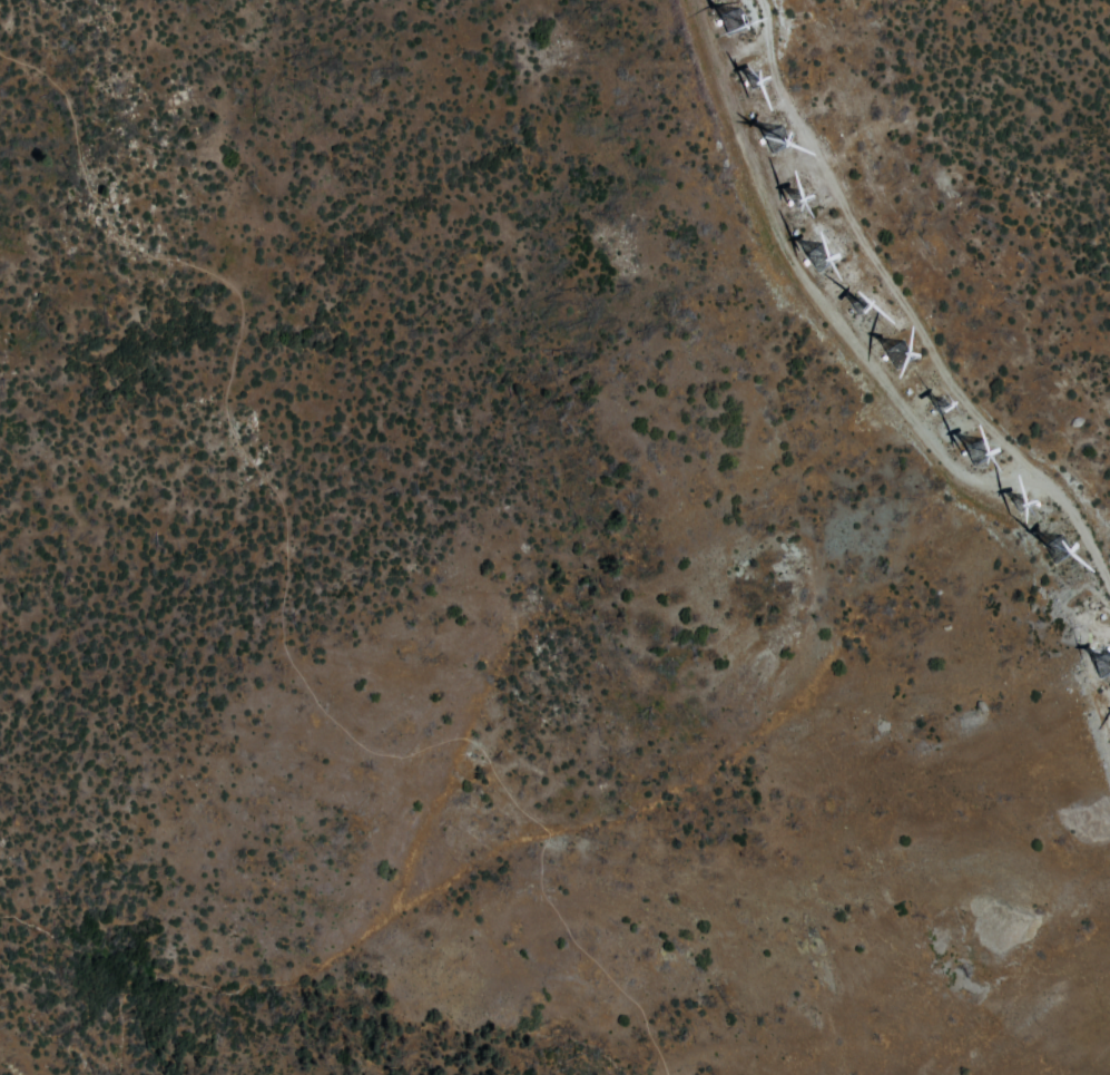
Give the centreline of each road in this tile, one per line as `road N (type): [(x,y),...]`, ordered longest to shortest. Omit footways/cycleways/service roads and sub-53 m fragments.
road 1 (track): [(1109,625),(1060,508),(1029,467),(956,401),(841,215),(811,139),(757,59),(746,0)]

